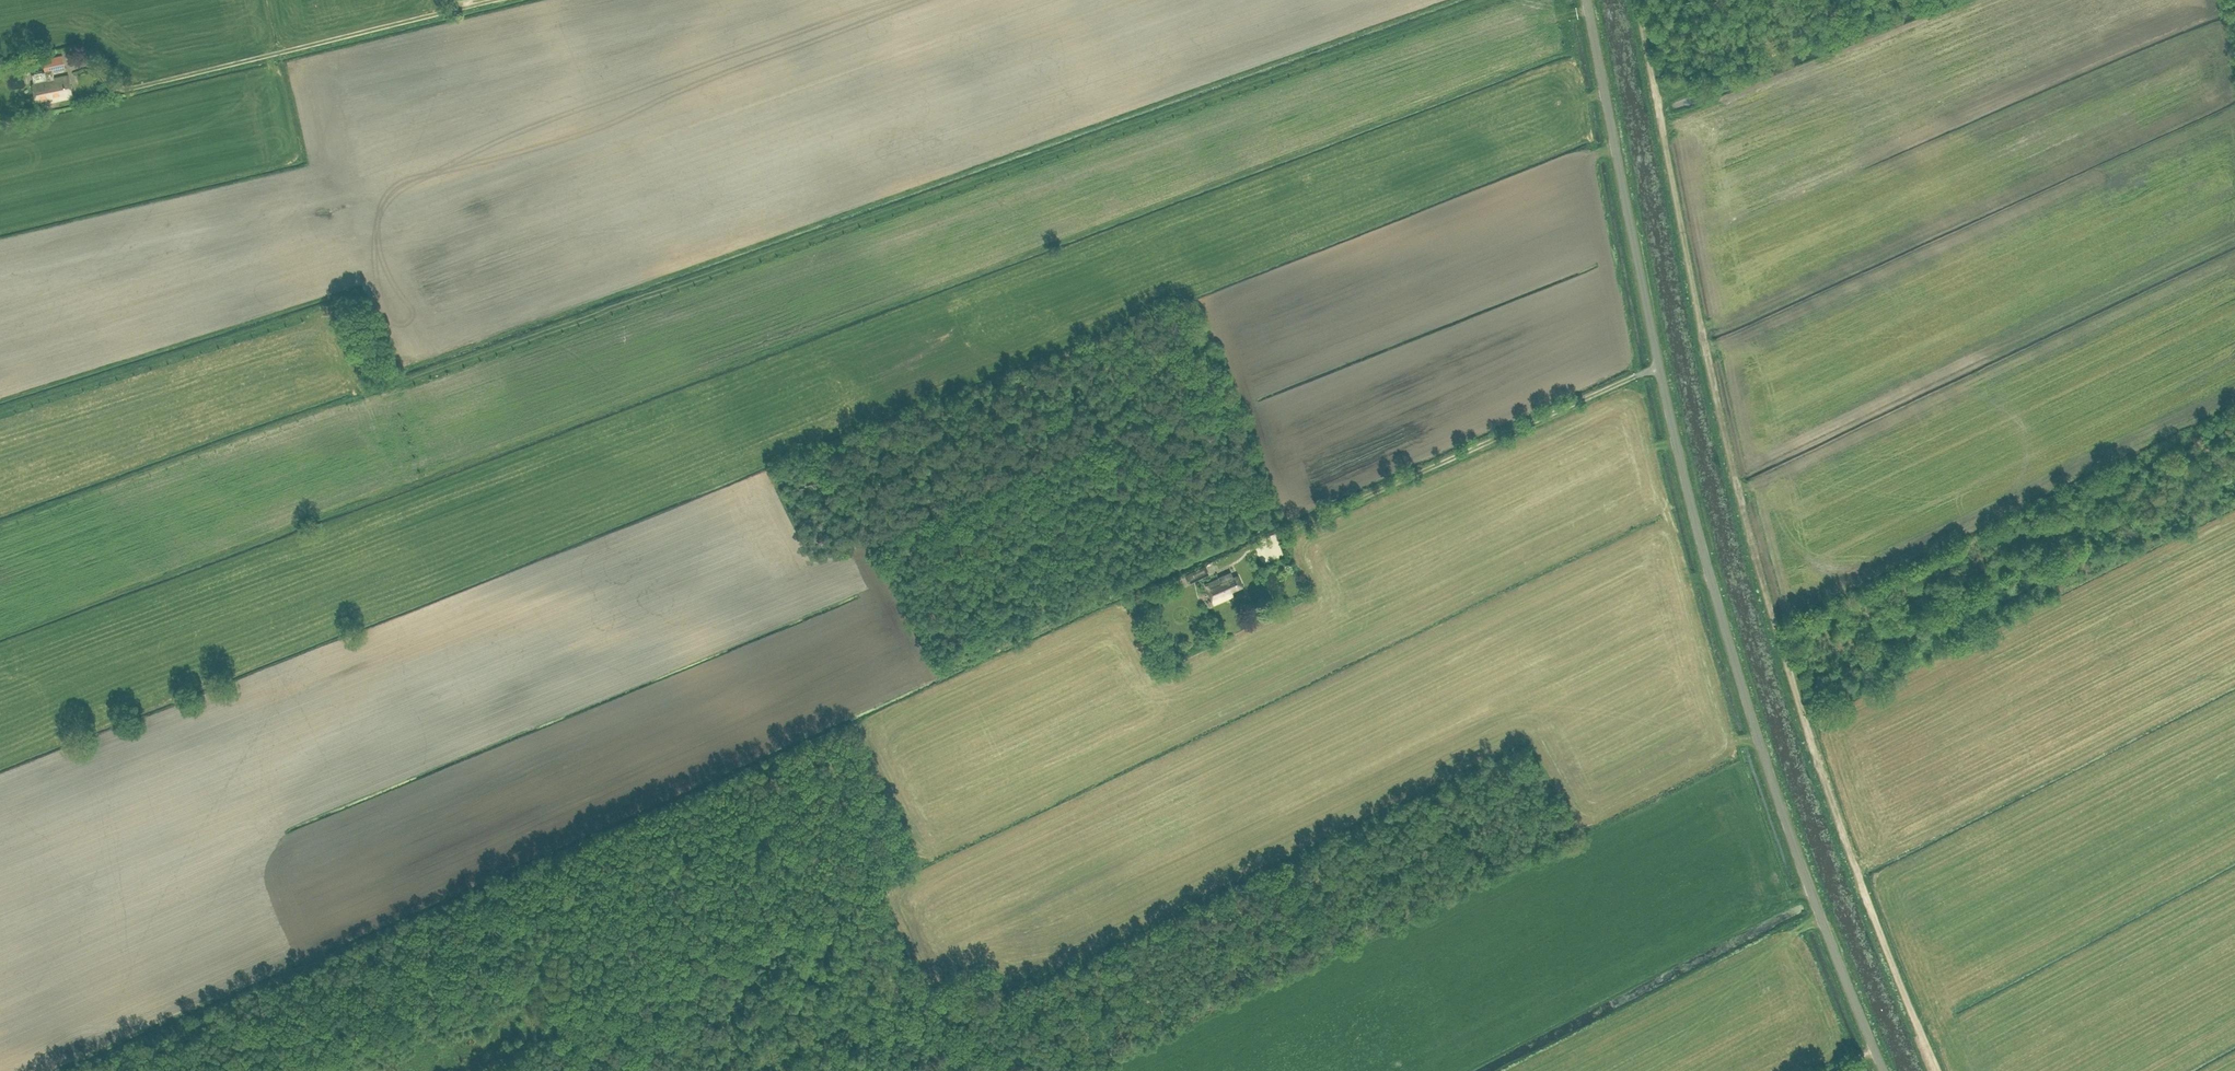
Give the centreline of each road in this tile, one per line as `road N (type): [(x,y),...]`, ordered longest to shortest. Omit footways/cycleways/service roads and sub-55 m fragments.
road 1 (unclassified): [(1884,1070),(1805,876),(1700,539),(1587,0)]
road 2 (track): [(1787,681),(1693,311),(1656,102)]
road 3 (track): [(1934,1070),(1787,681)]

